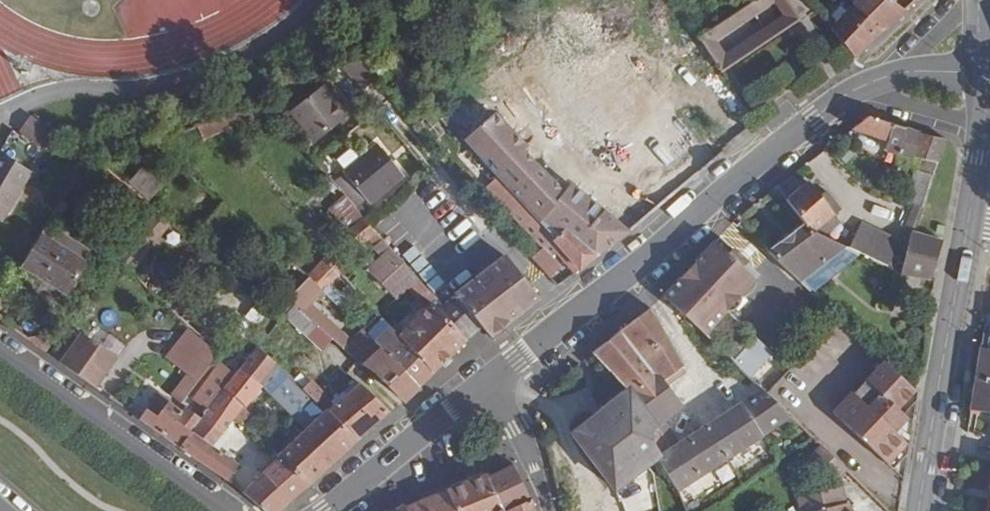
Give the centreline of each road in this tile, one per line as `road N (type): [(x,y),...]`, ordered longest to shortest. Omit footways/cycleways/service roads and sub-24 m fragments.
road 1 (residential): [(493,381),(815,118),(892,69)]
road 2 (residential): [(920,510),(985,126),(984,61)]
road 3 (residential): [(227,510),(0,347)]
road 4 (residential): [(326,510),(493,381)]
road 5 (residential): [(549,510),(493,381)]

